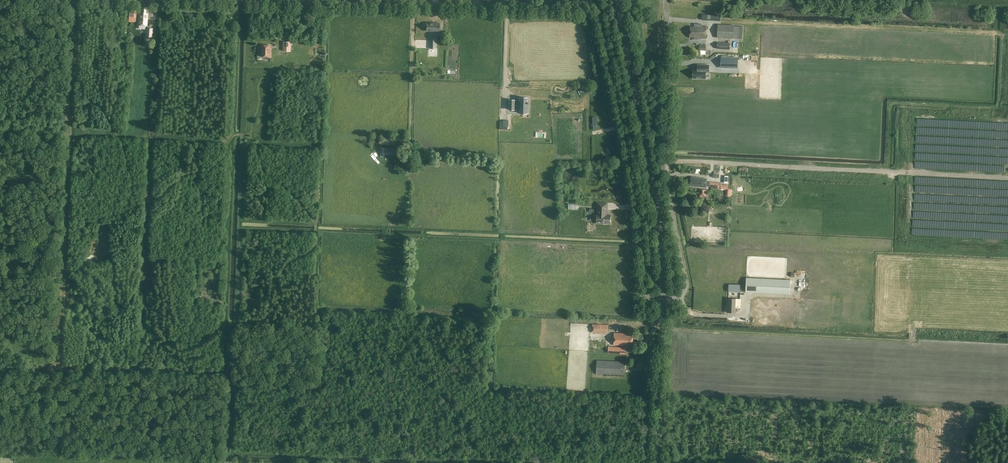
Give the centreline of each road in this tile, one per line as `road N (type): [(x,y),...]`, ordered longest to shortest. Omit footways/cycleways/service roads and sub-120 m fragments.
road 1 (unclassified): [(664,299),(639,290),(621,142),(586,13),(227,0)]
road 2 (unclassified): [(664,299),(686,288),(667,187),(664,0)]
road 3 (unclassified): [(664,299),(654,193),(618,0)]
road 4 (unclassified): [(658,462),(664,299)]
road 5 (track): [(413,5),(410,136)]

